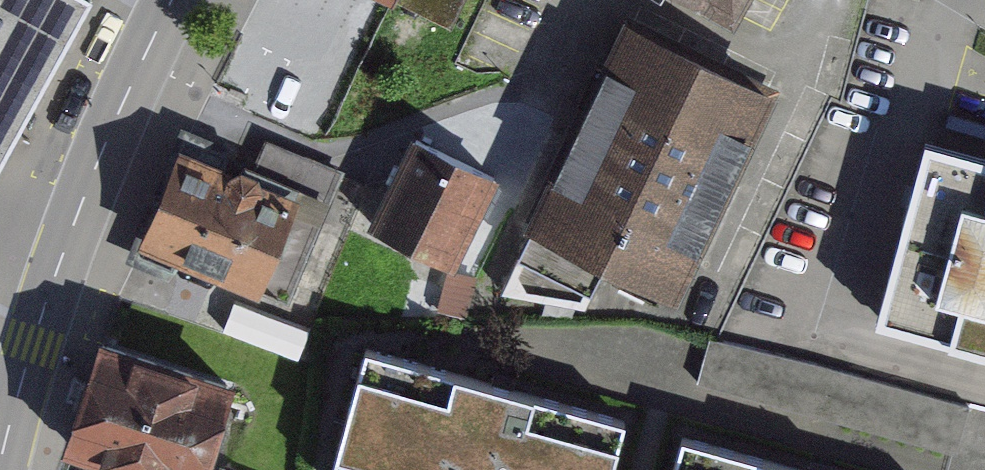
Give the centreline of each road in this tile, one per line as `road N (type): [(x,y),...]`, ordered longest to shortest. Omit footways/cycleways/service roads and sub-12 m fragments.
road 1 (residential): [(186,0),(147,73),(78,247),(11,469)]

